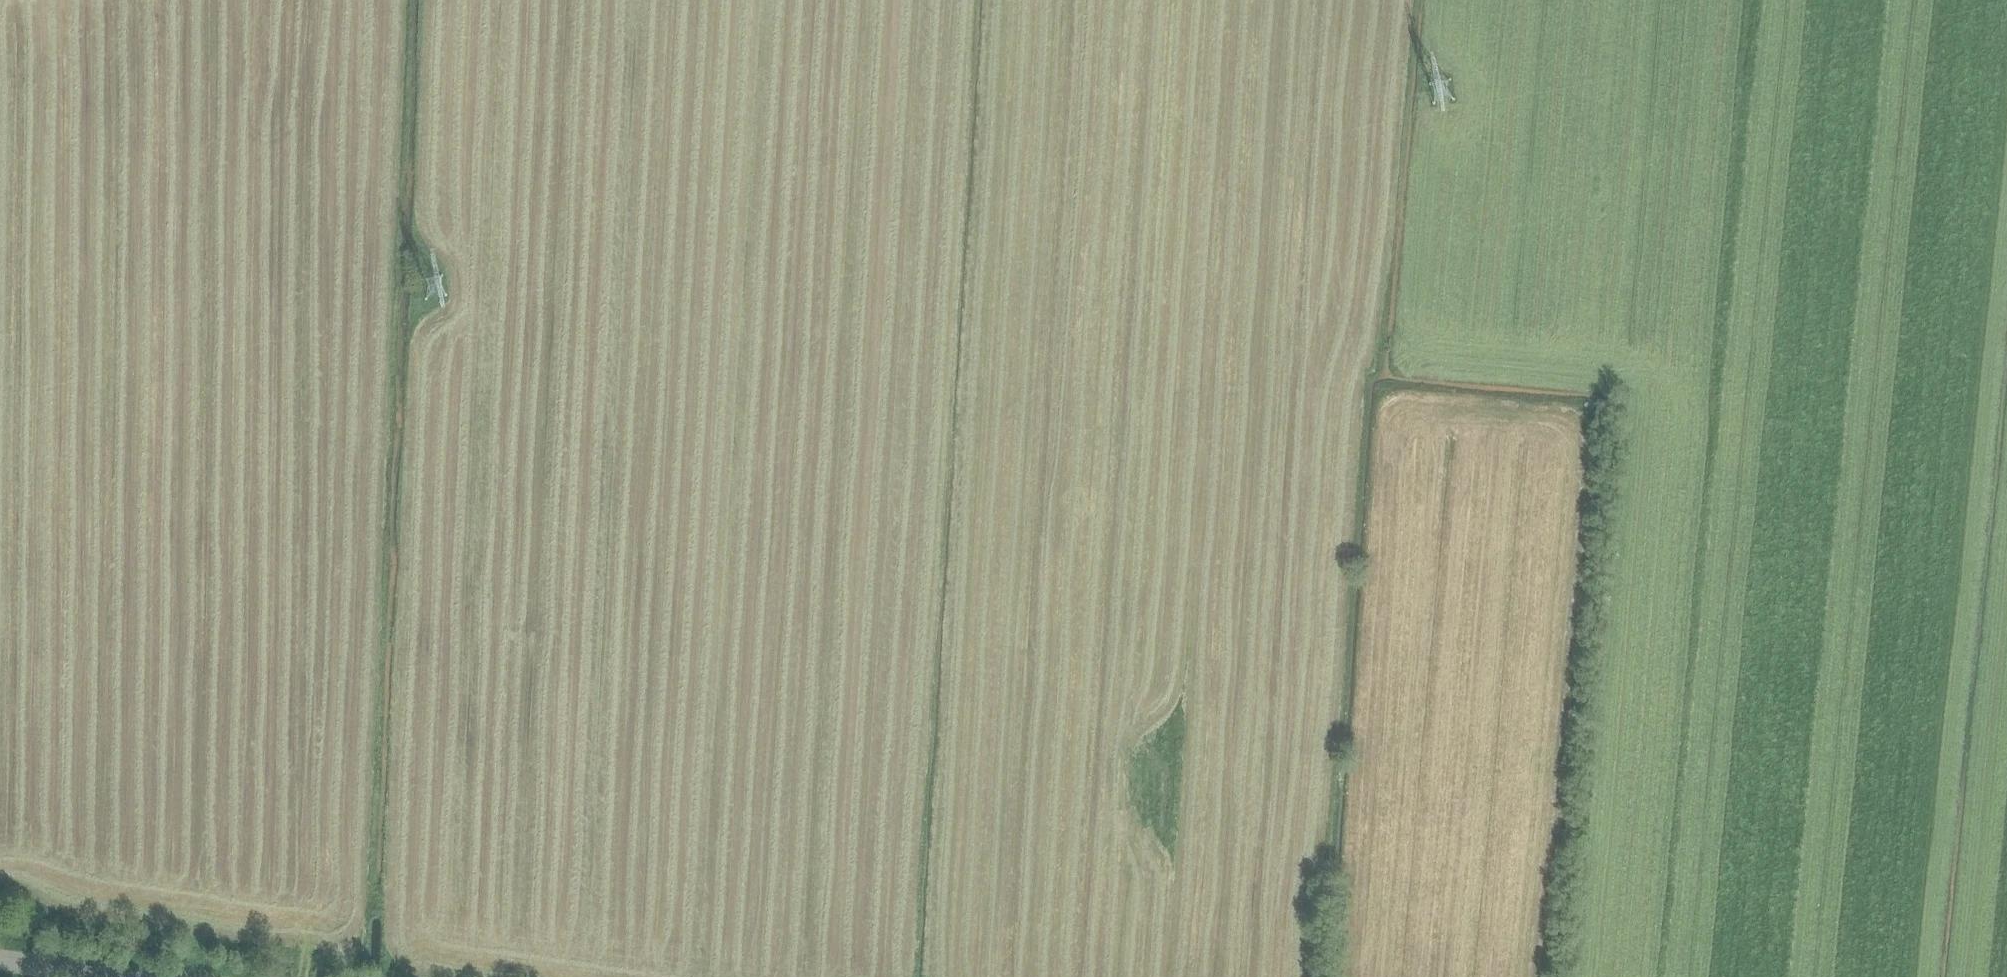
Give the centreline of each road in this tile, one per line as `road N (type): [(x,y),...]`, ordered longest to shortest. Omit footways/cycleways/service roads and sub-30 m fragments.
road 1 (tertiary): [(134,976),(0,959)]

